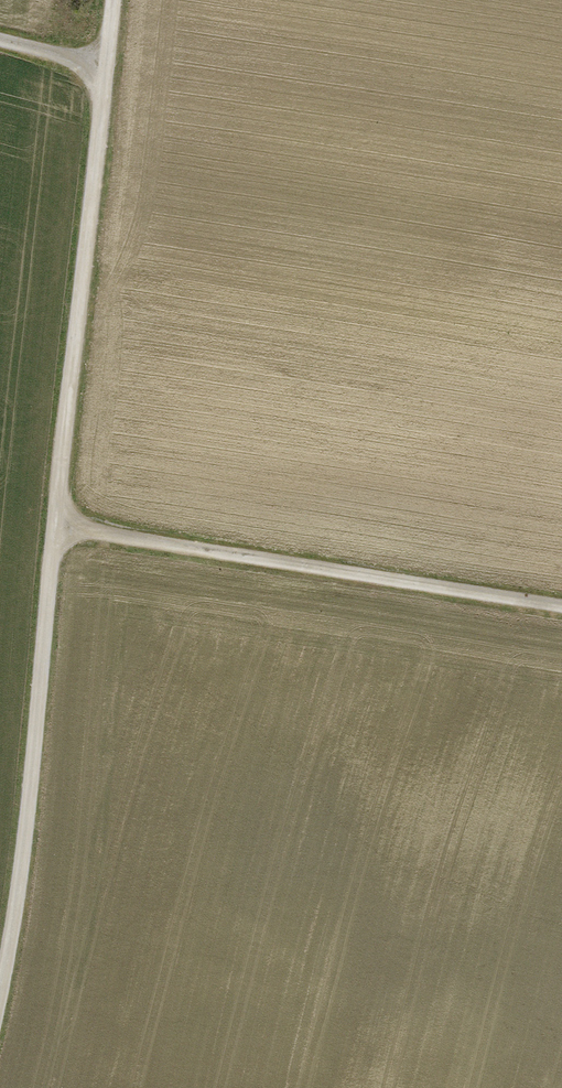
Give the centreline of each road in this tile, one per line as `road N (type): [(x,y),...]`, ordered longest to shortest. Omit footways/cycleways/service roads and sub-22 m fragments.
road 1 (track): [(0,993),(21,872),(113,0)]
road 2 (track): [(561,605),(54,527)]

